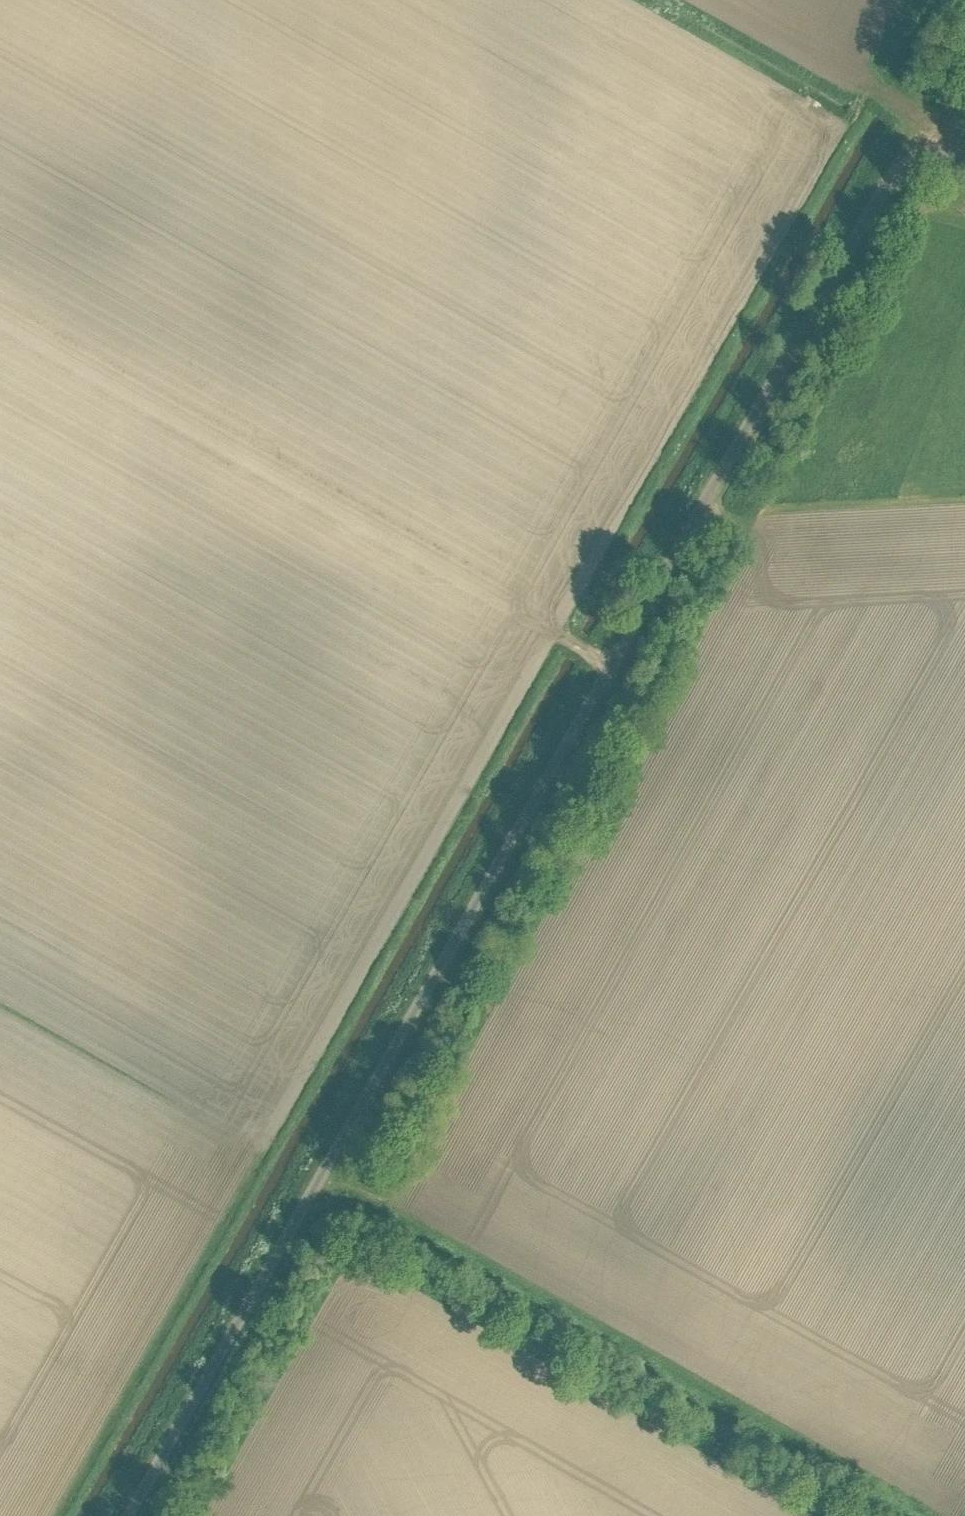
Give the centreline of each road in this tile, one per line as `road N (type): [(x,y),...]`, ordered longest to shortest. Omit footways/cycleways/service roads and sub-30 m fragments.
road 1 (residential): [(964,150),(917,155),(892,182),(134,1515)]

